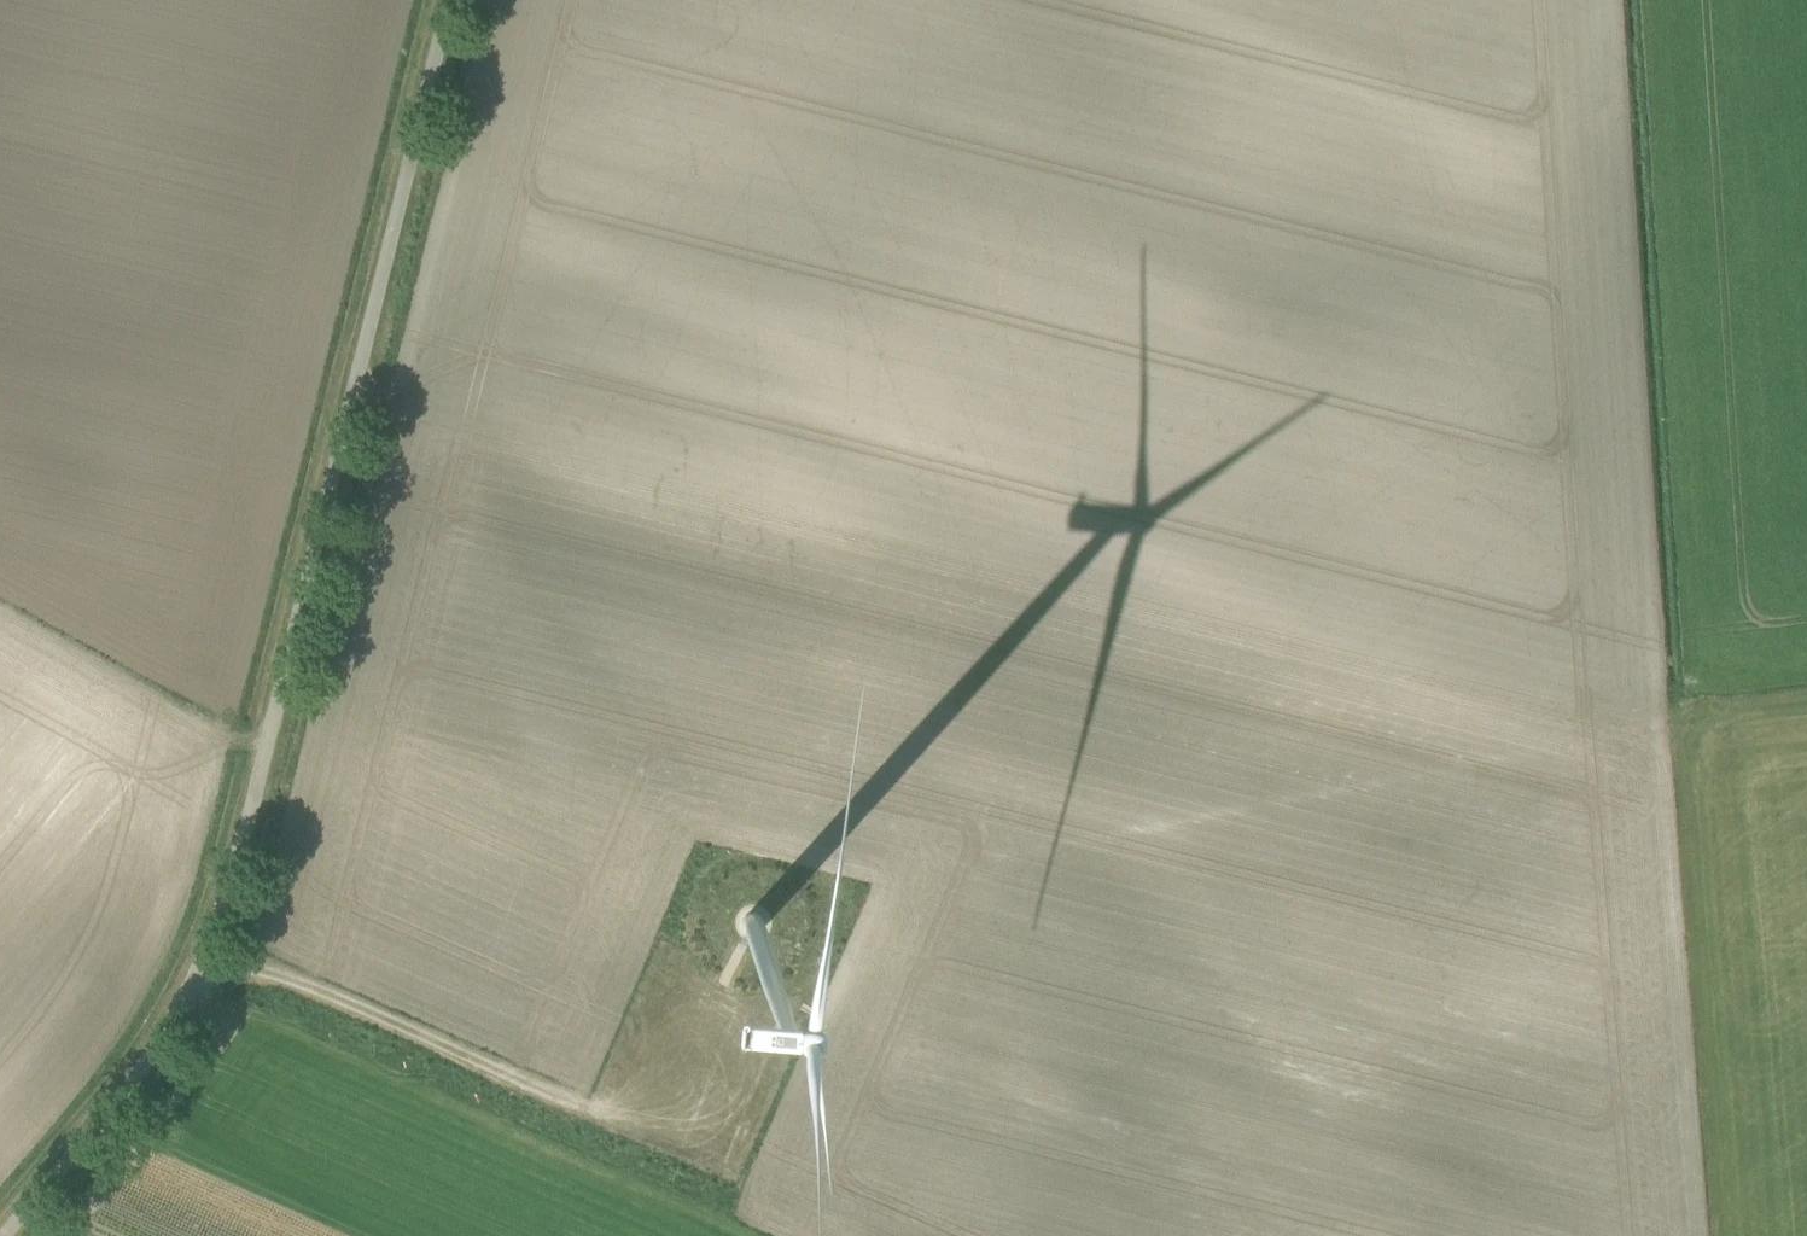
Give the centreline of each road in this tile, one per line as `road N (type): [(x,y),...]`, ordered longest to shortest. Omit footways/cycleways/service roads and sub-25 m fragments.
road 1 (unclassified): [(0,1225),(158,1037),(208,940),(245,832),(450,0)]

